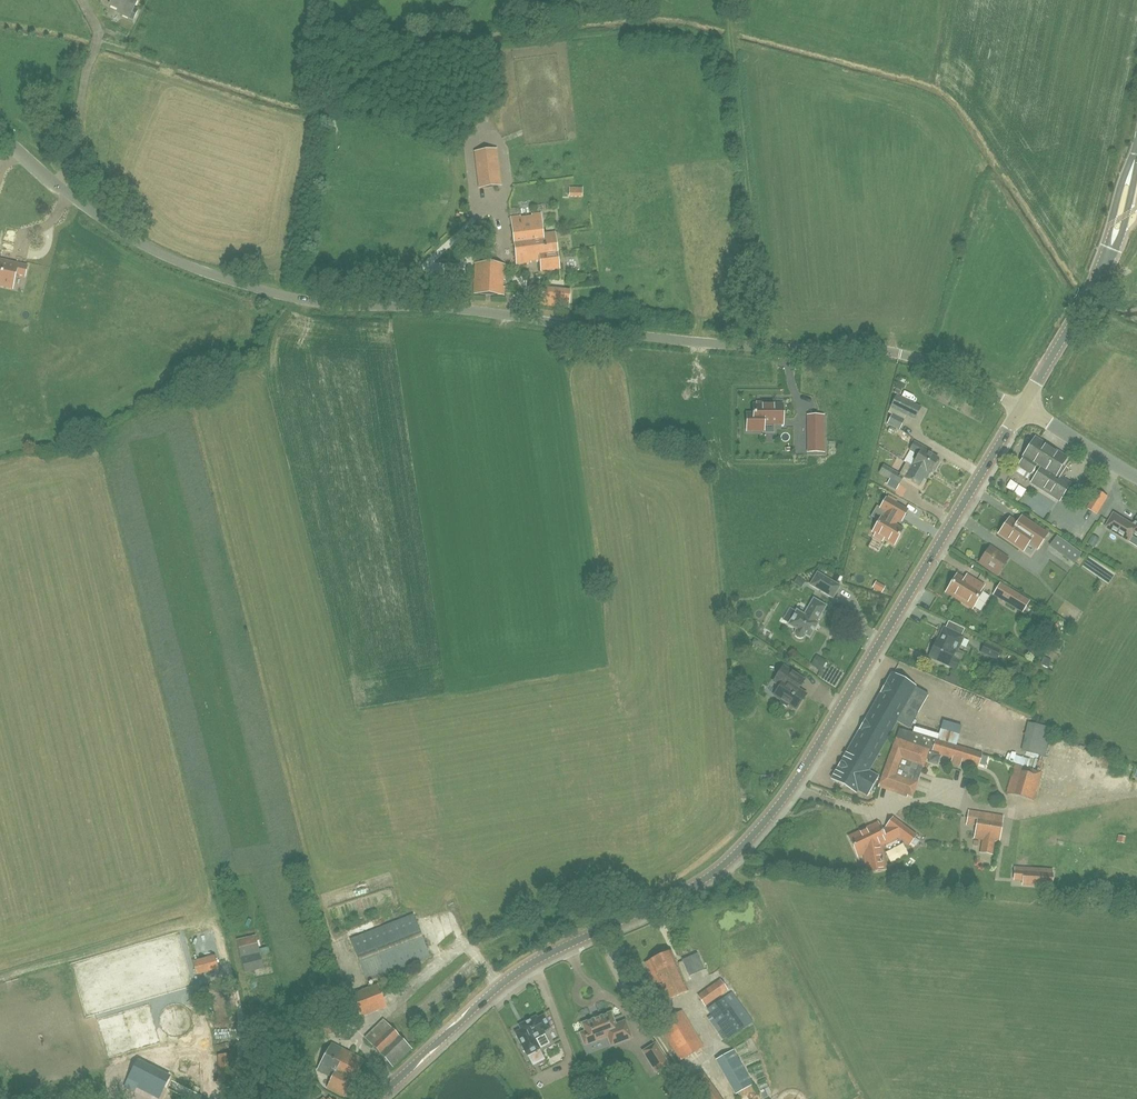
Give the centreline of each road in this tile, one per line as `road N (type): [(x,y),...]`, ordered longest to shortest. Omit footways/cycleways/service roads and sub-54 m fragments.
road 1 (unclassified): [(1022,408),(889,353),(712,346),(481,312),(289,298),(193,269),(129,238),(0,135)]
road 2 (tertiary): [(376,1098),(534,963),(703,883),(753,837),(790,792),(1022,408)]
road 3 (tertiary): [(1022,408),(1110,248),(1136,143)]
road 4 (tertiary): [(1136,478),(1022,408)]

